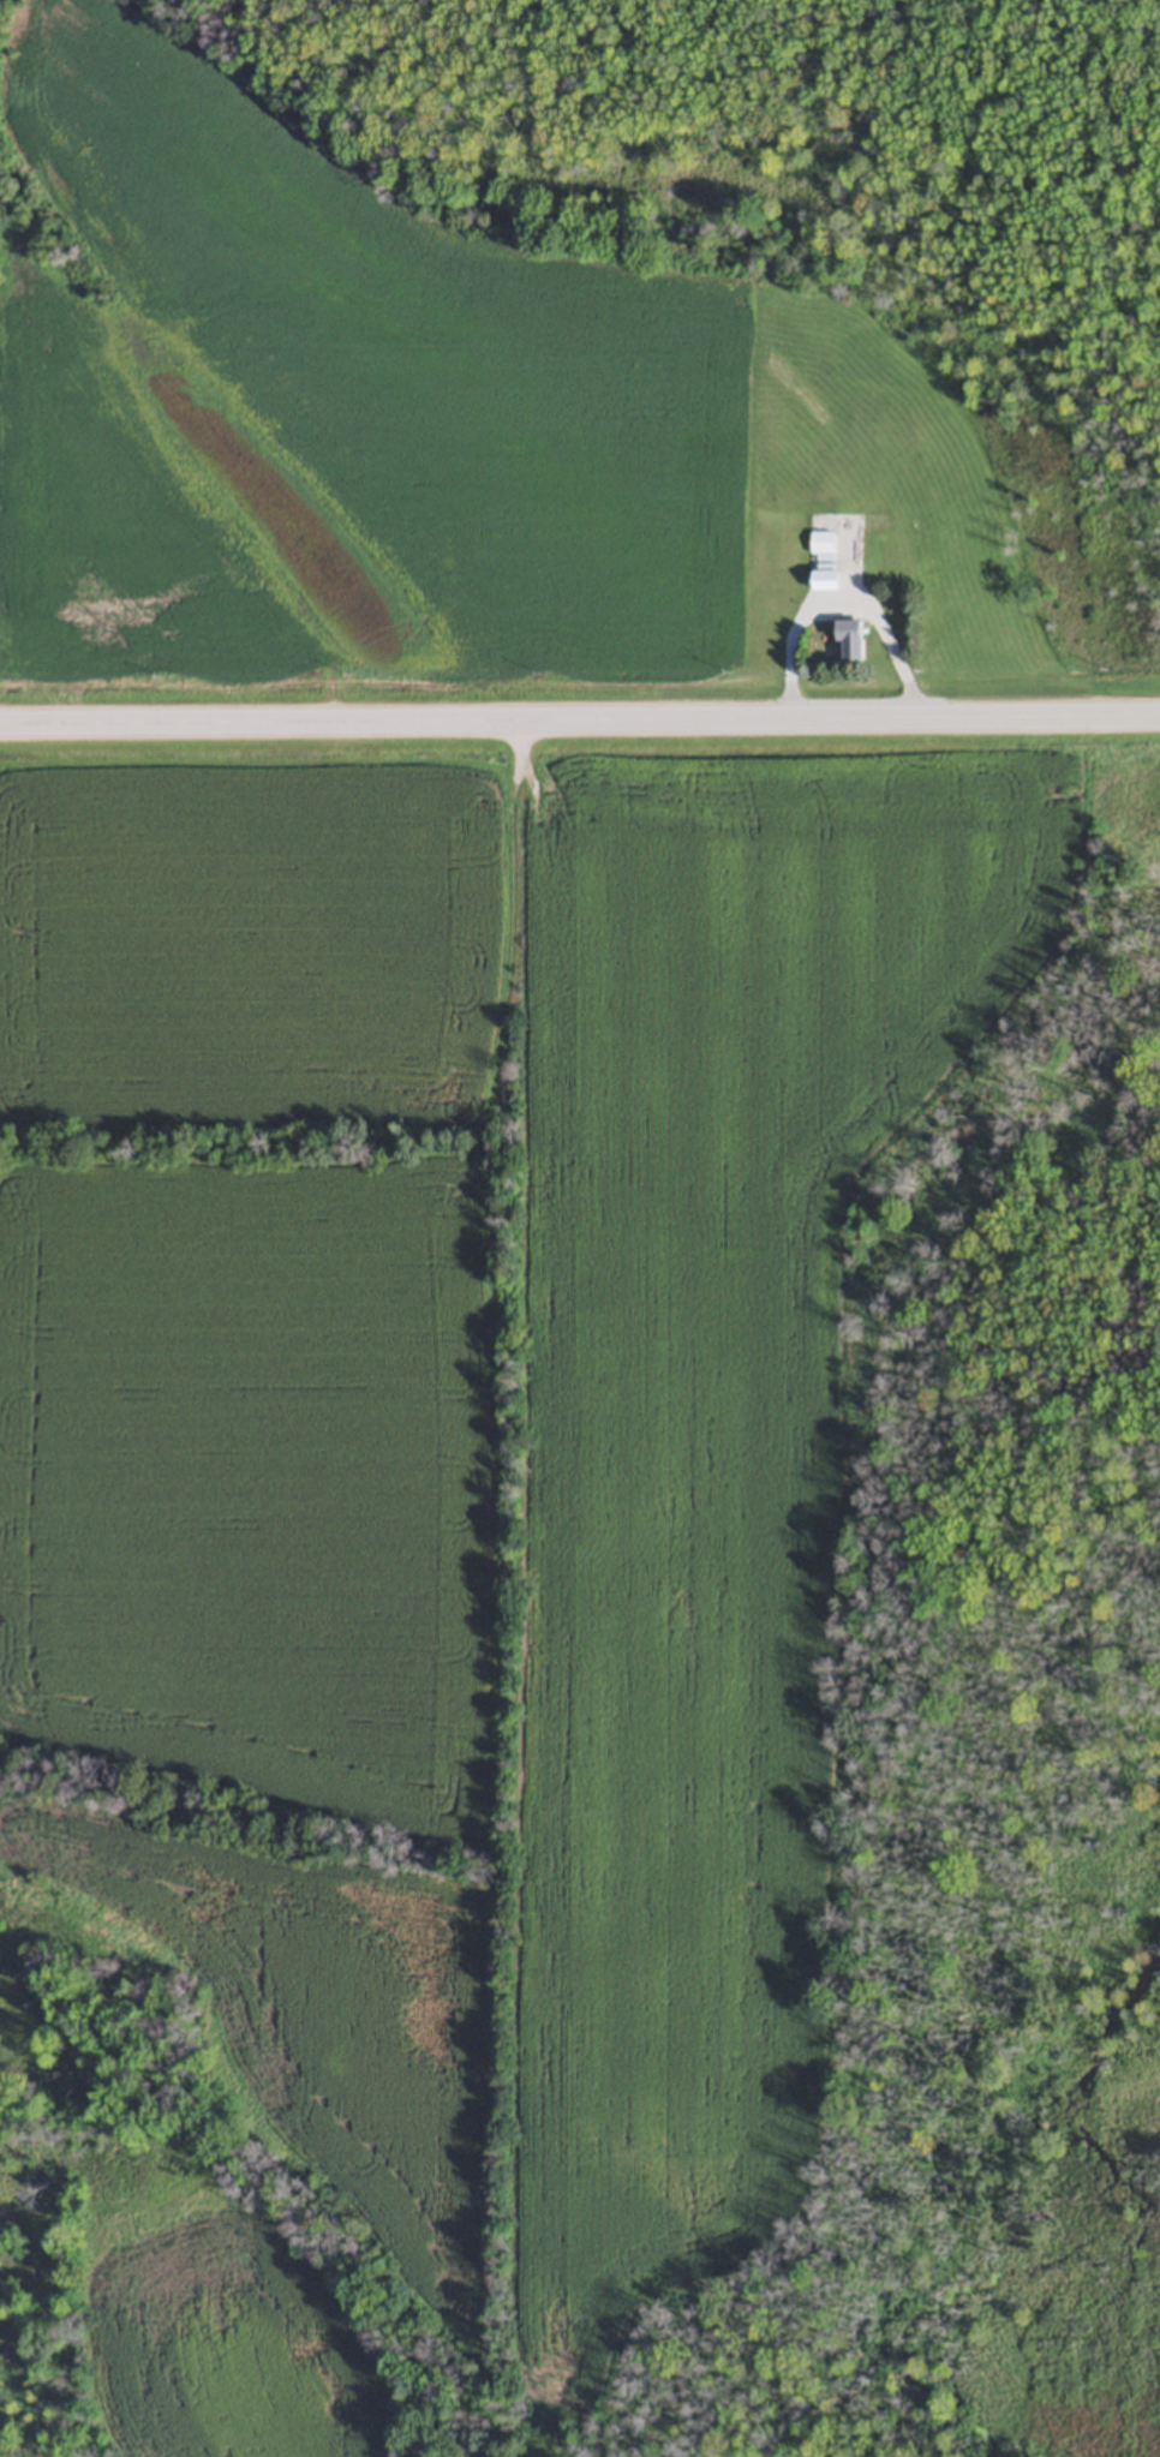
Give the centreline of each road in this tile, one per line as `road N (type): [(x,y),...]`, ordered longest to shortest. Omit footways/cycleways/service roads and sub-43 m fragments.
road 1 (secondary): [(0,718),(1159,717)]

